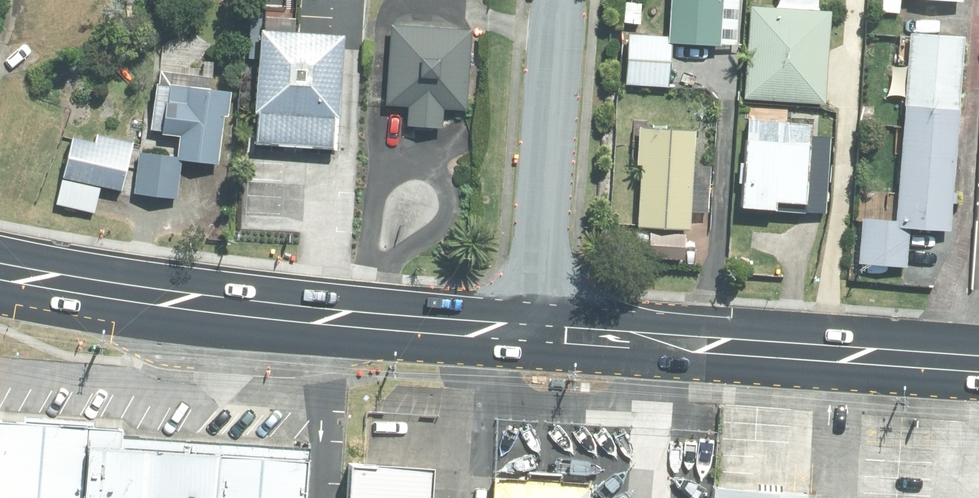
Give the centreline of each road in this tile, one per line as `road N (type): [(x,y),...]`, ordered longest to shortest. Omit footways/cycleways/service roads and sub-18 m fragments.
road 1 (primary): [(0,271),(201,305),(533,335)]
road 2 (primary): [(533,335),(978,366)]
road 3 (residential): [(561,0),(533,335)]

